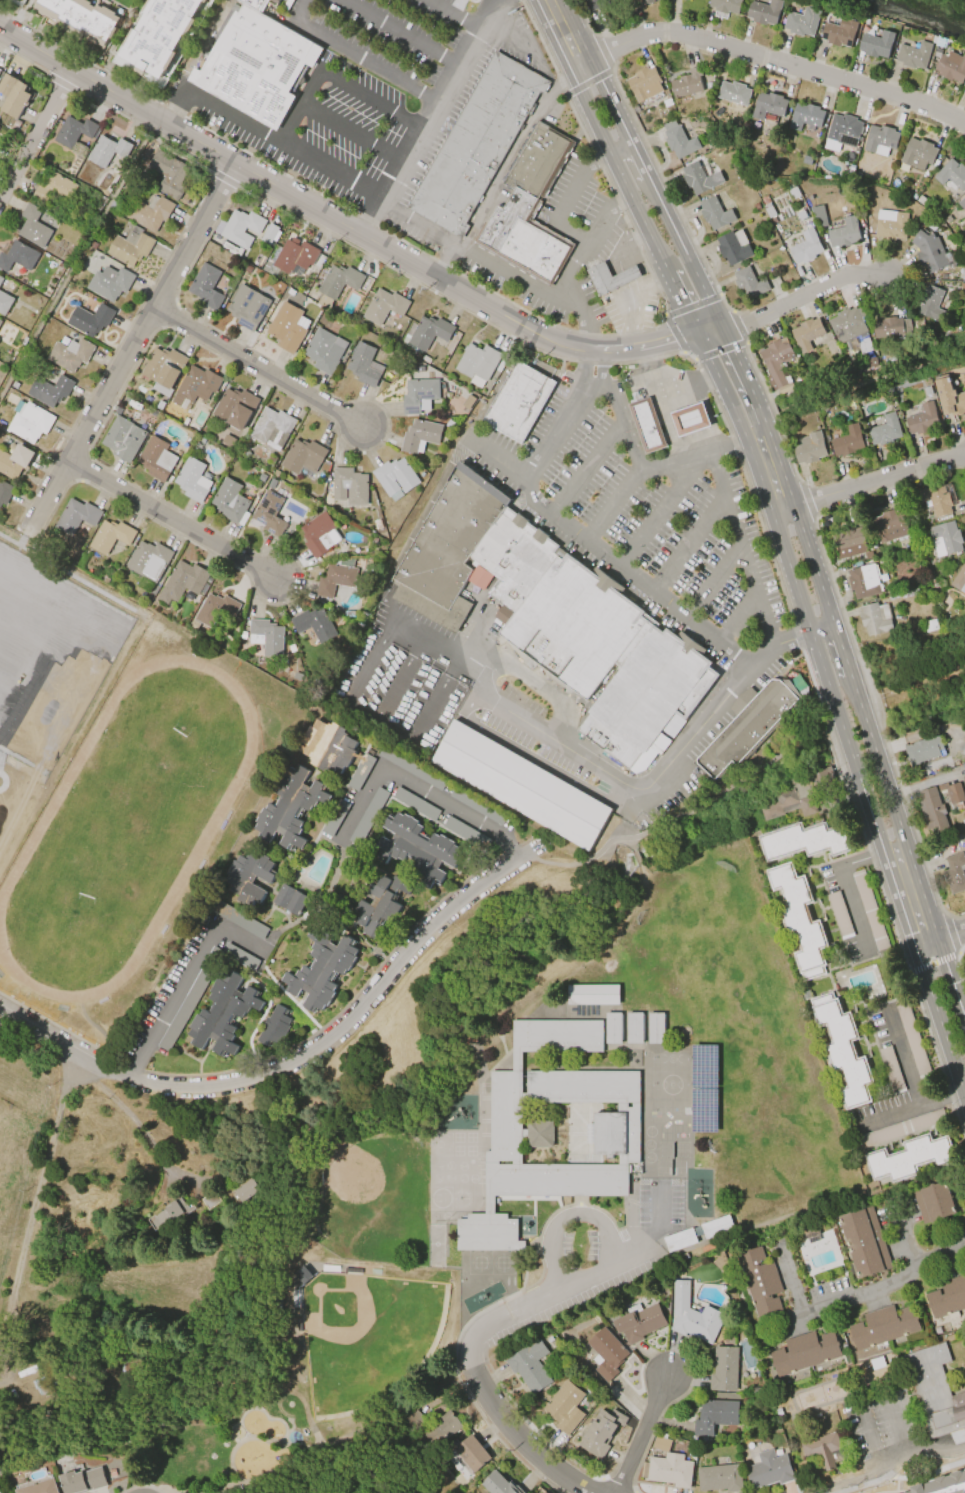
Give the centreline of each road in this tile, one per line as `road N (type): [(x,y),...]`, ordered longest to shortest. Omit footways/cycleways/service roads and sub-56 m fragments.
road 1 (secondary): [(536,0),(739,422),(964,1091)]
road 2 (secondary): [(964,1028),(760,414),(560,0)]
road 3 (residential): [(724,332),(626,350),(555,342),(0,30)]
road 4 (residential): [(534,850),(408,951),(331,1038),(264,1074),(178,1091),(112,1075),(0,1013)]
road 5 (residential): [(569,67),(644,37),(689,38),(936,108),(964,125)]
road 6 (residential): [(32,528),(234,166)]
road 7 (residential): [(586,1492),(532,1456),(480,1390),(468,1350),(492,1319),(643,1250)]
road 8 (residential): [(157,306),(367,429)]
road 9 (residential): [(69,463),(279,583)]
road 10 (residential): [(772,512),(964,455)]
road 11 (residential): [(724,332),(844,277),(881,279)]
road 12 (residential): [(0,199),(73,70)]
road 13 (residential): [(666,1381),(614,1492)]

